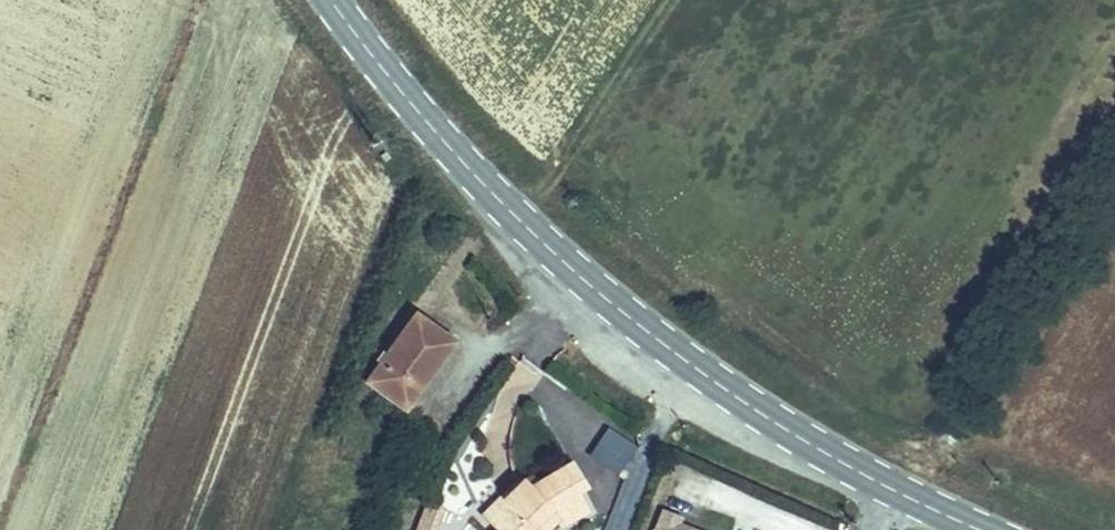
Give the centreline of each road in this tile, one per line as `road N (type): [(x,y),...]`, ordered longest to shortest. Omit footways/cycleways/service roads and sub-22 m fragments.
road 1 (secondary): [(995,529),(792,433),(604,293),(406,97),(338,0)]

